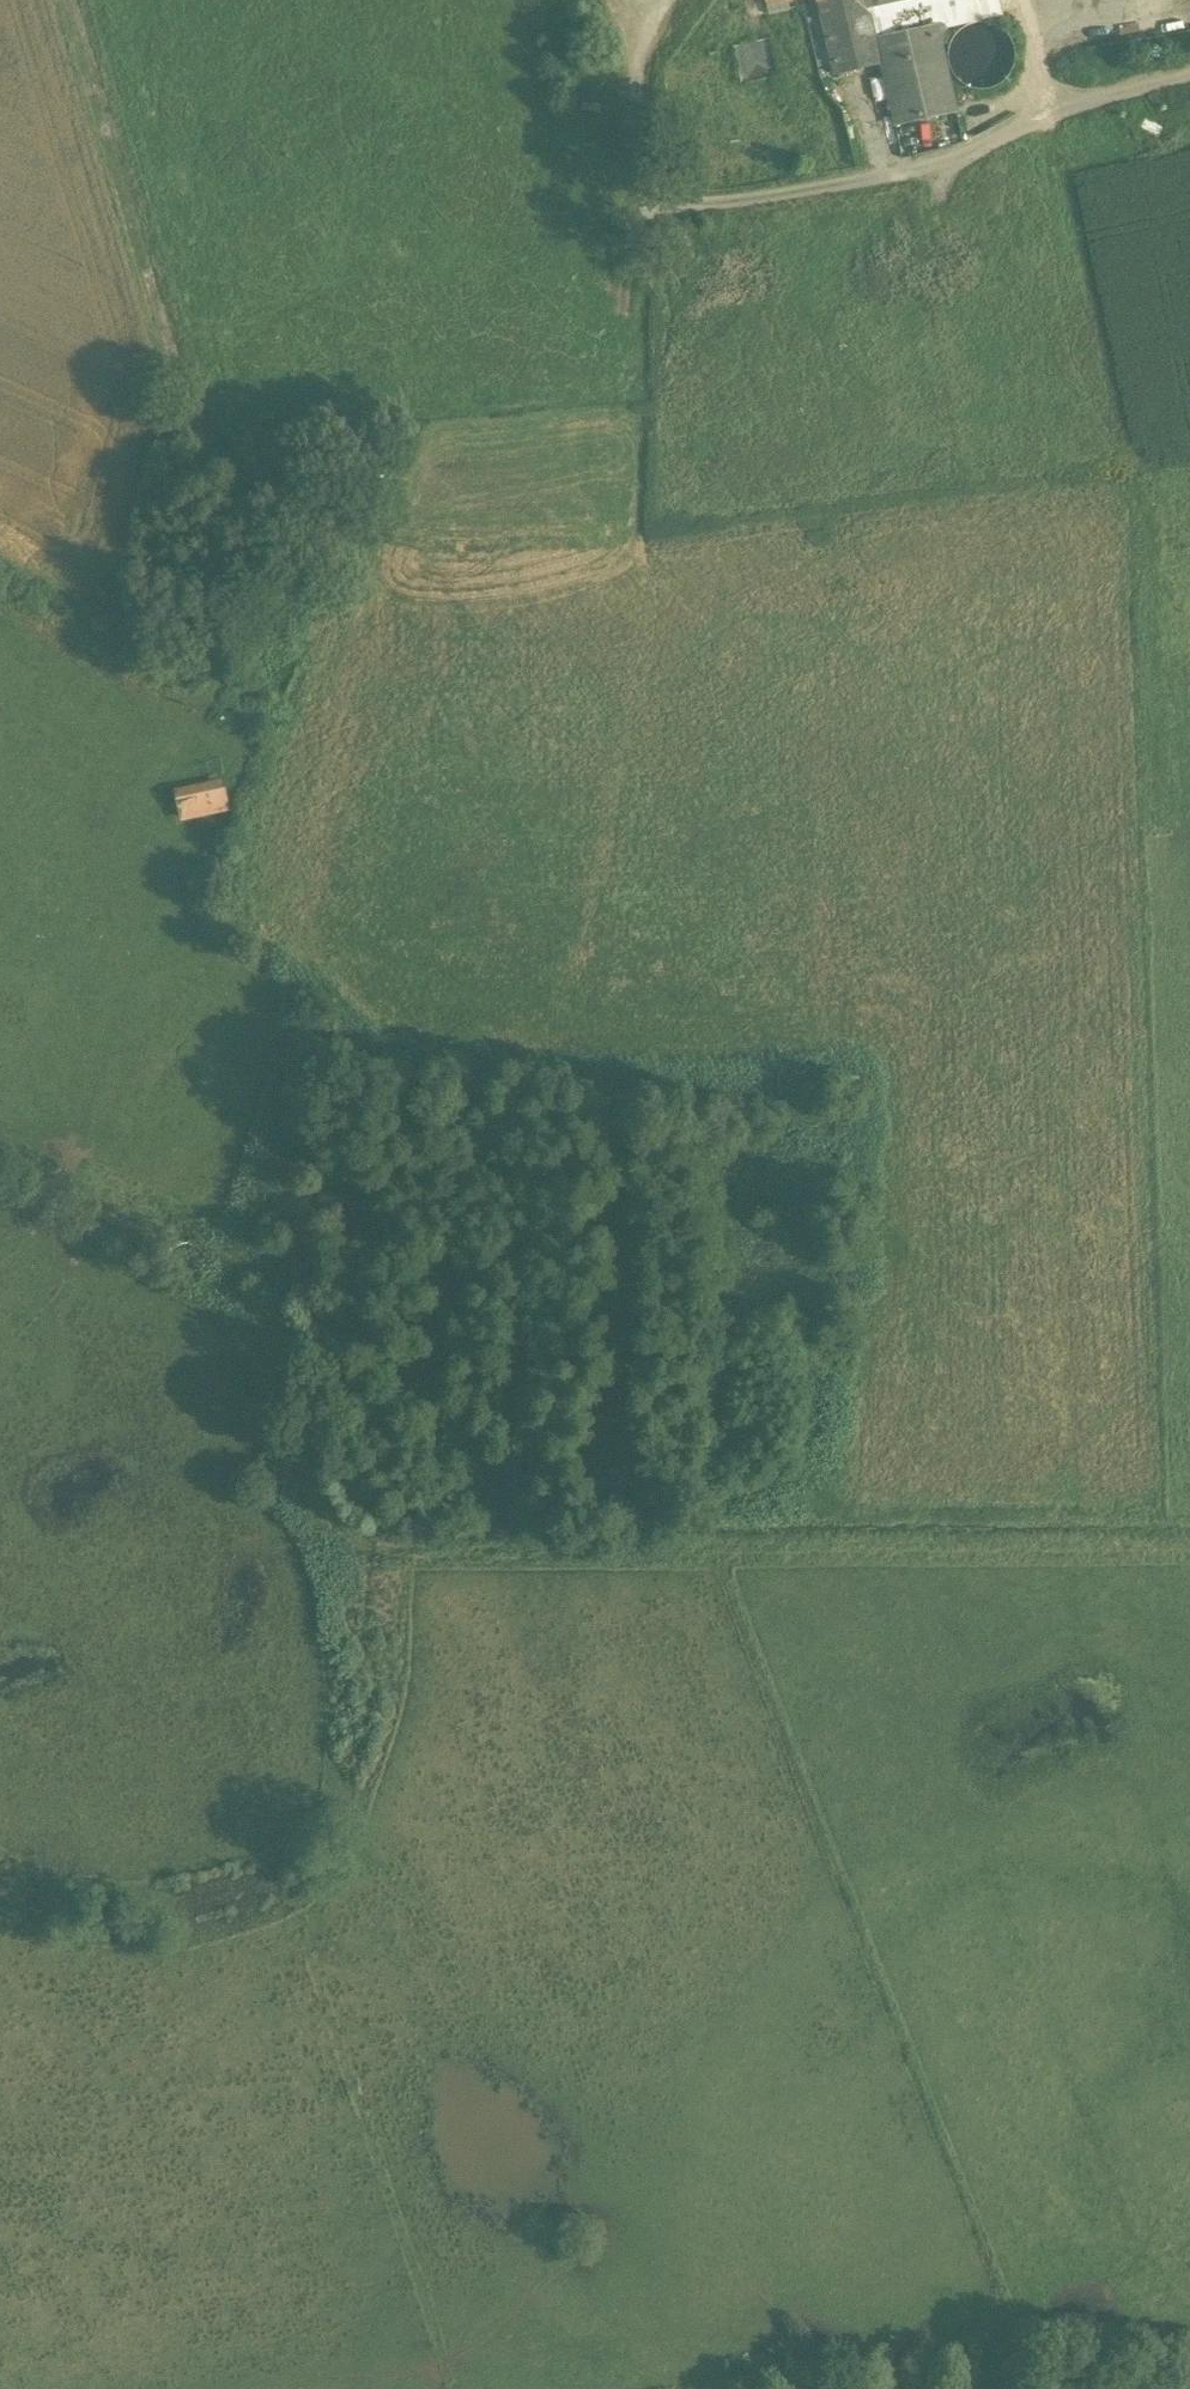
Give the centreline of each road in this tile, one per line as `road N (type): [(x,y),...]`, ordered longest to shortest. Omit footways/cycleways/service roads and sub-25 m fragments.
road 1 (track): [(68,0),(122,165),(185,413),(204,453),(237,478),(372,525)]
road 2 (track): [(1027,2361),(1189,2383)]

